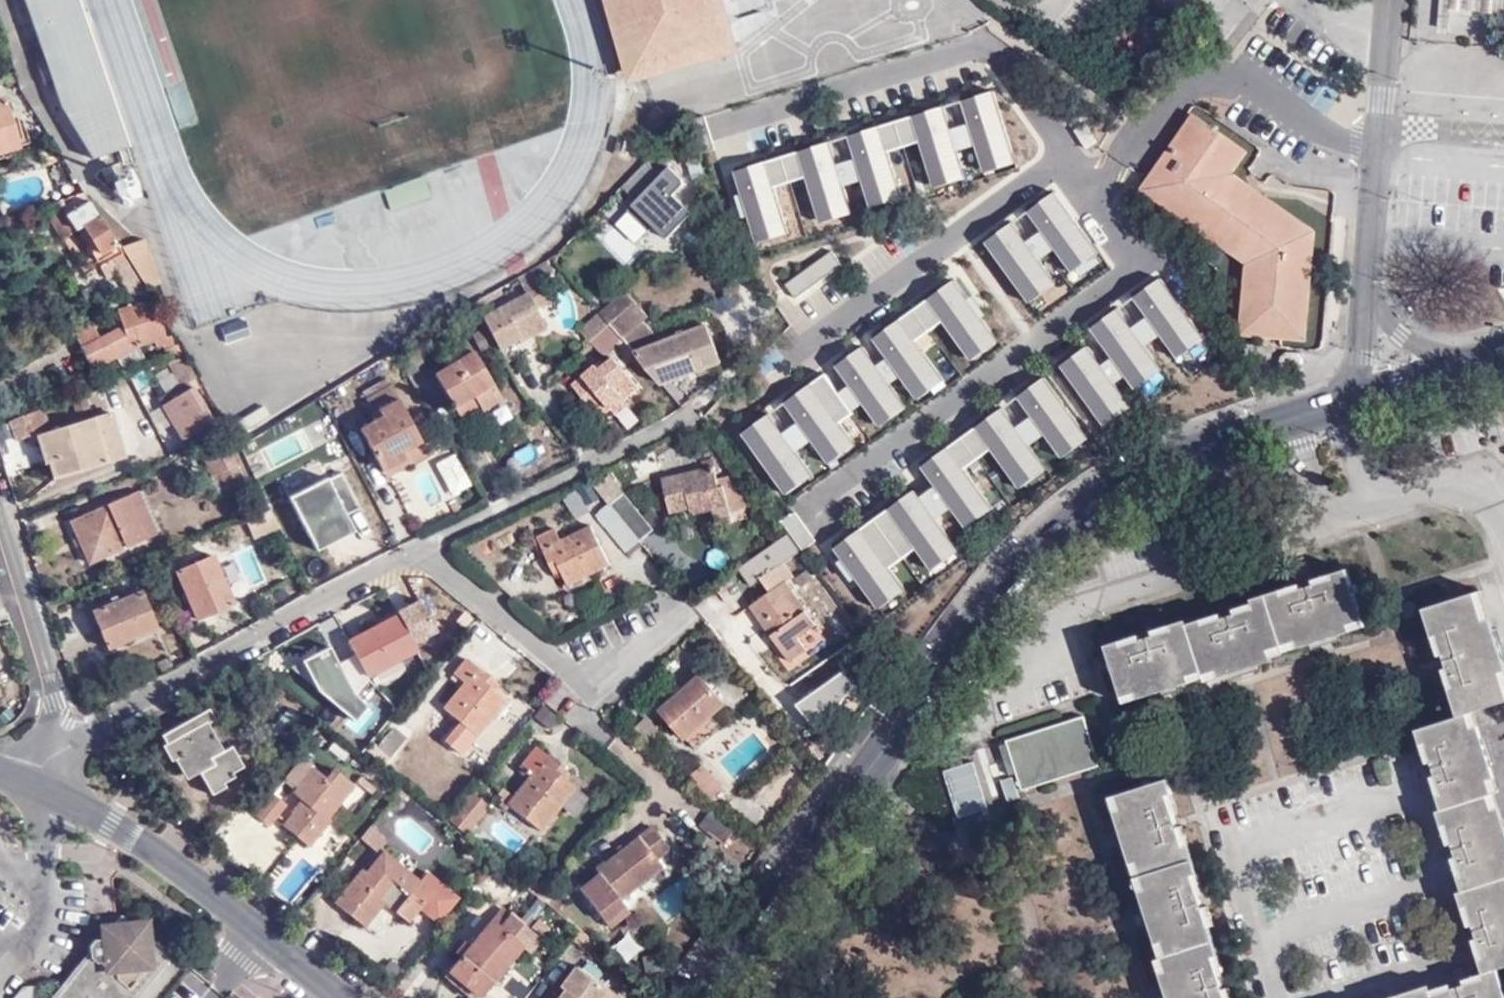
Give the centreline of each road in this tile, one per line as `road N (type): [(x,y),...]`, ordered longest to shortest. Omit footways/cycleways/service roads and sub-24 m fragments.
road 1 (secondary): [(702,997),(1042,546),(1124,484),(1175,459),(1356,399)]
road 2 (residential): [(809,508),(1142,262),(1098,194)]
road 3 (residential): [(56,747),(191,685),(433,552)]
road 4 (residential): [(717,127),(984,45),(1070,157)]
road 5 (secondary): [(39,785),(186,869),(339,997)]
road 6 (residential): [(1098,194),(1137,129),(1186,76),(1237,81),(1378,153)]
road 7 (residential): [(794,360),(1070,157)]
road 8 (residential): [(433,552),(621,452),(730,382)]
road 9 (residential): [(433,552),(599,691),(690,618)]
road 10 (residential): [(0,515),(56,747)]
road 11 (residential): [(1378,153),(1391,0)]
road 12 (residential): [(1365,290),(1378,153)]
road 13 (residential): [(1458,367),(1397,335),(1365,290)]

